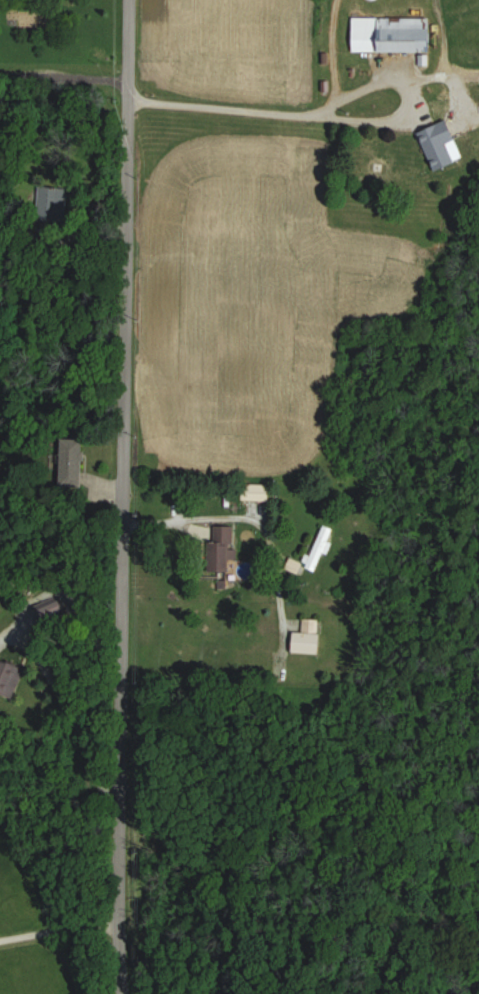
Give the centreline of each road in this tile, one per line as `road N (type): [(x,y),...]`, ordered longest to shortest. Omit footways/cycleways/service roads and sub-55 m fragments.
road 1 (residential): [(122,993),(118,715),(130,0)]

